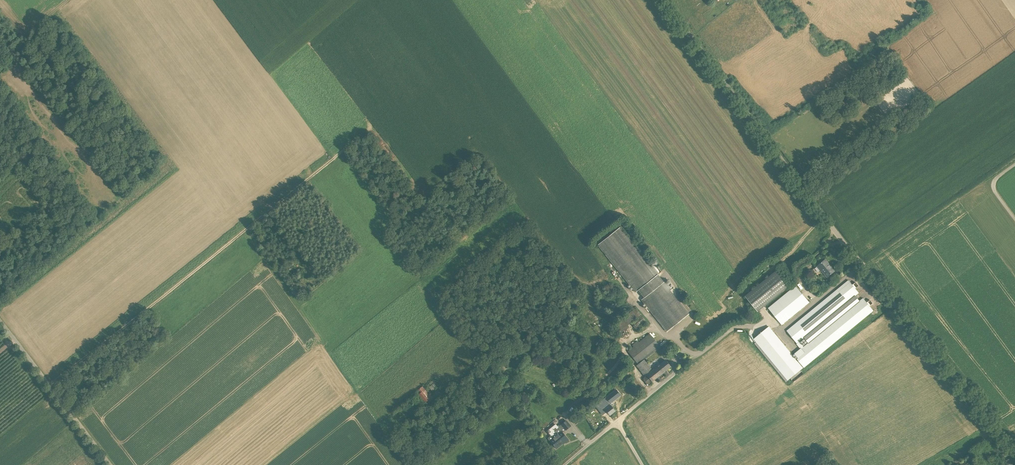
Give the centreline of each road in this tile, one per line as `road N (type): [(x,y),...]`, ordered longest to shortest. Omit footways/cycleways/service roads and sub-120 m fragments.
road 1 (unclassified): [(1014,449),(665,0)]
road 2 (track): [(365,132),(50,386)]
road 3 (unclassified): [(110,464),(0,319)]

